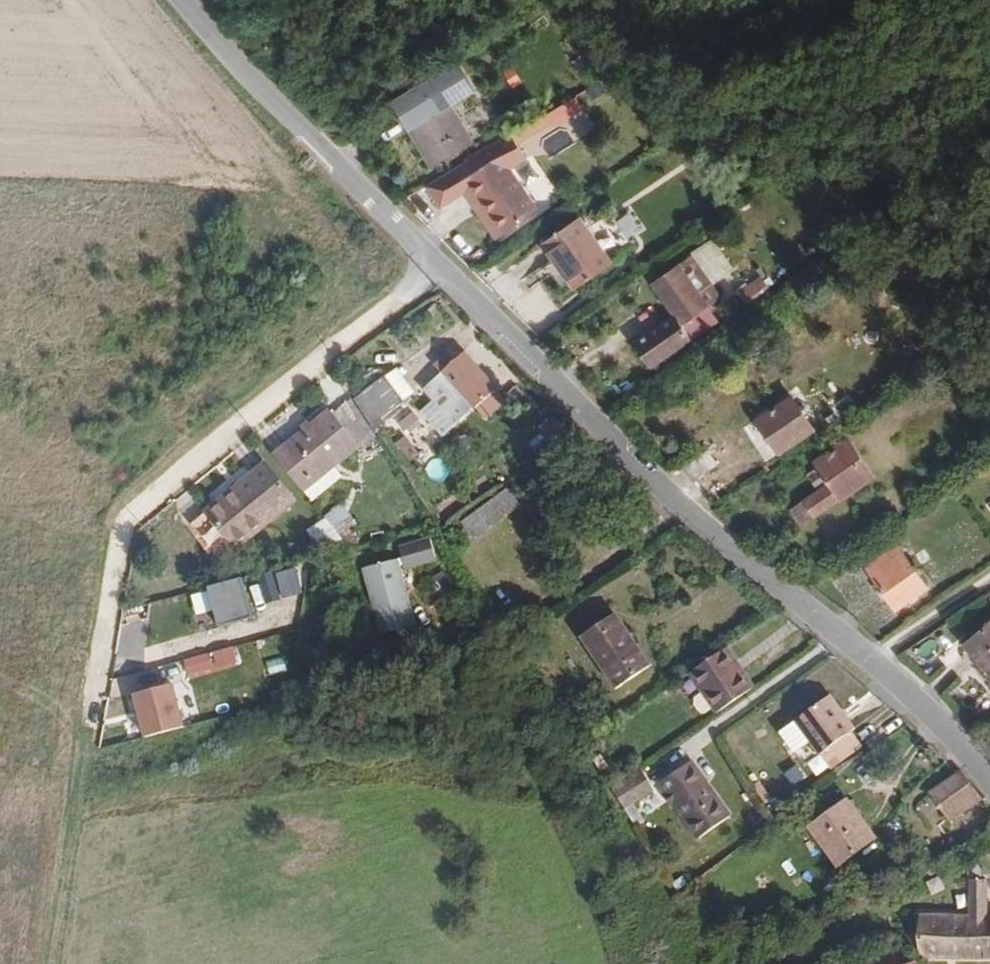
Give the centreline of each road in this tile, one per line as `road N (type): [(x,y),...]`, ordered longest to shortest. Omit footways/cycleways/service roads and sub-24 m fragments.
road 1 (tertiary): [(989,781),(936,719),(655,482),(438,269)]
road 2 (track): [(64,963),(114,547),(123,520),(172,477)]
road 3 (tertiary): [(438,269),(239,74),(182,0)]
road 4 (unclassified): [(438,269),(172,477)]

